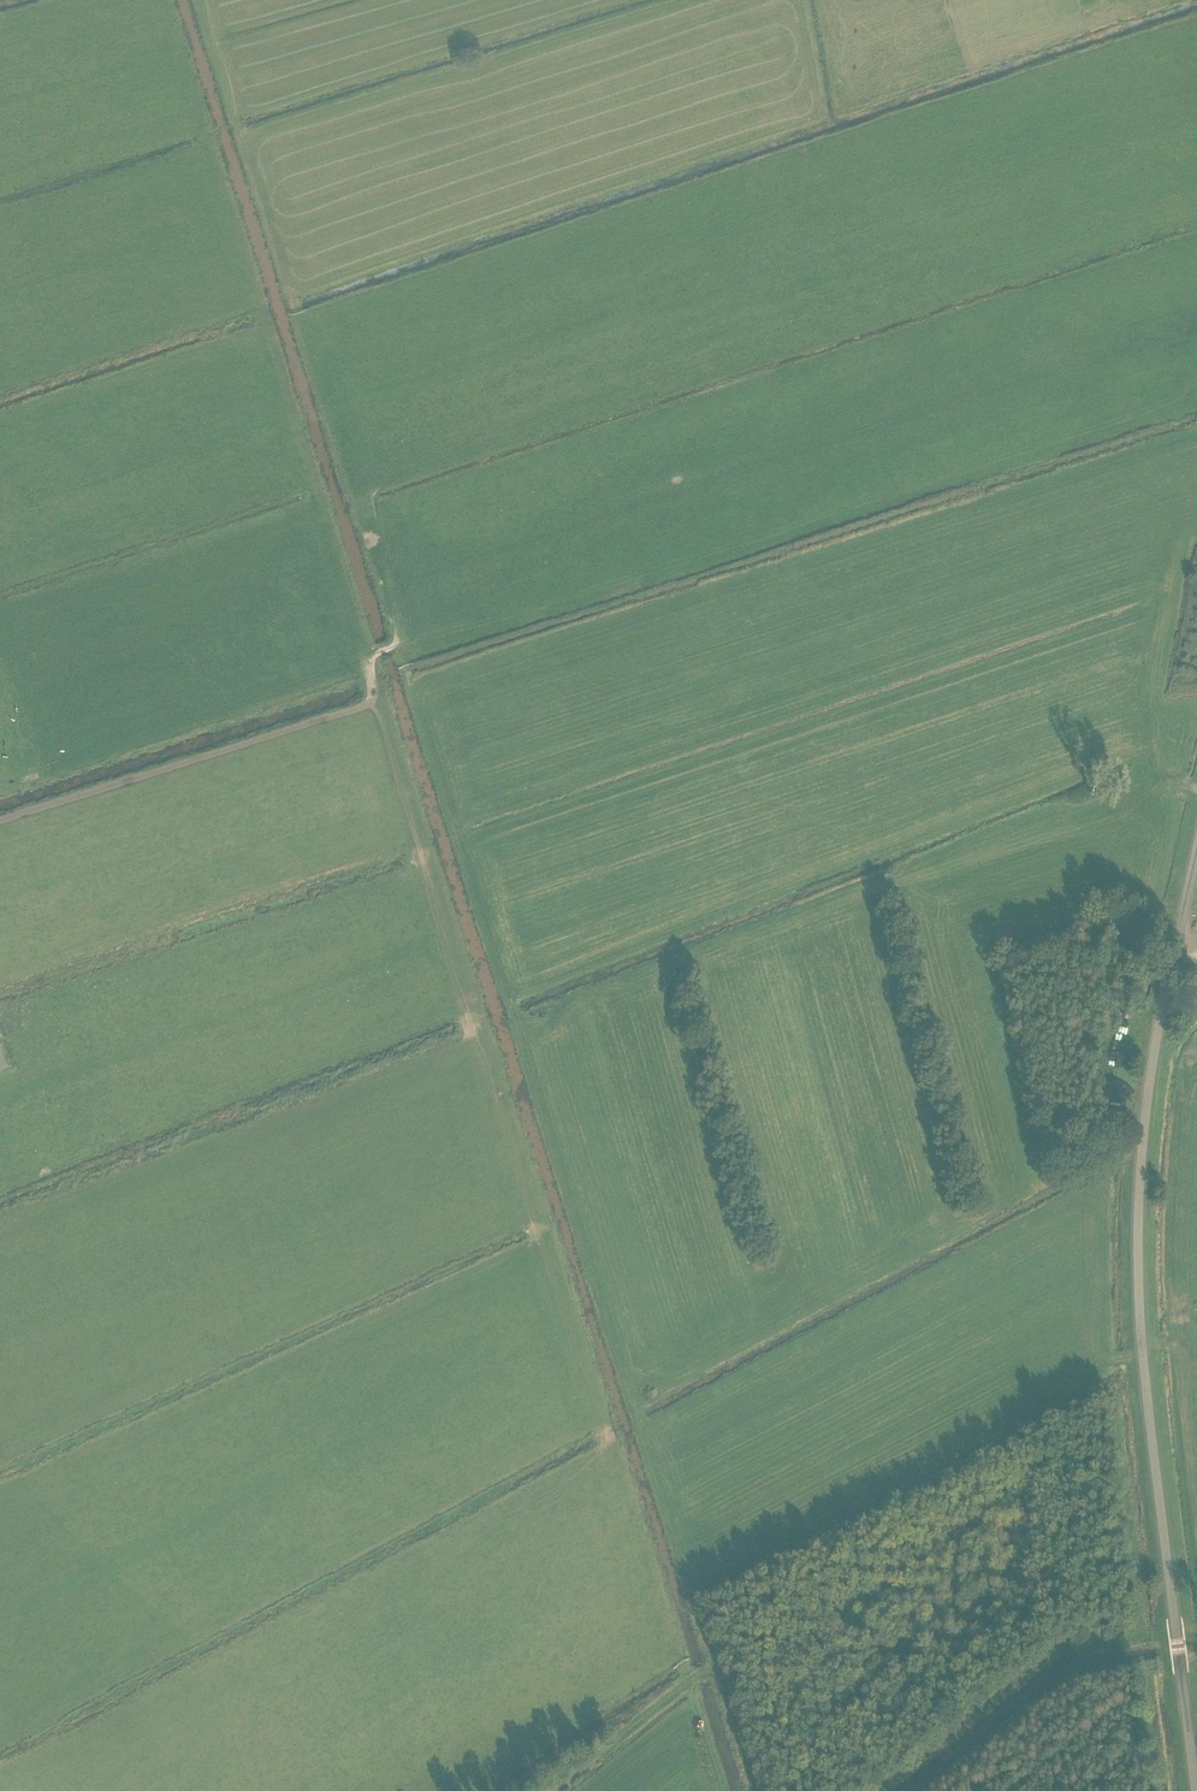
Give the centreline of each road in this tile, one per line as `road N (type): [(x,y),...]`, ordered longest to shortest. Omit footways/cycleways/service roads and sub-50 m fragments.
road 1 (tertiary): [(1196,1790),(1150,1411),(1141,1255),(1155,1072),(1196,862)]

